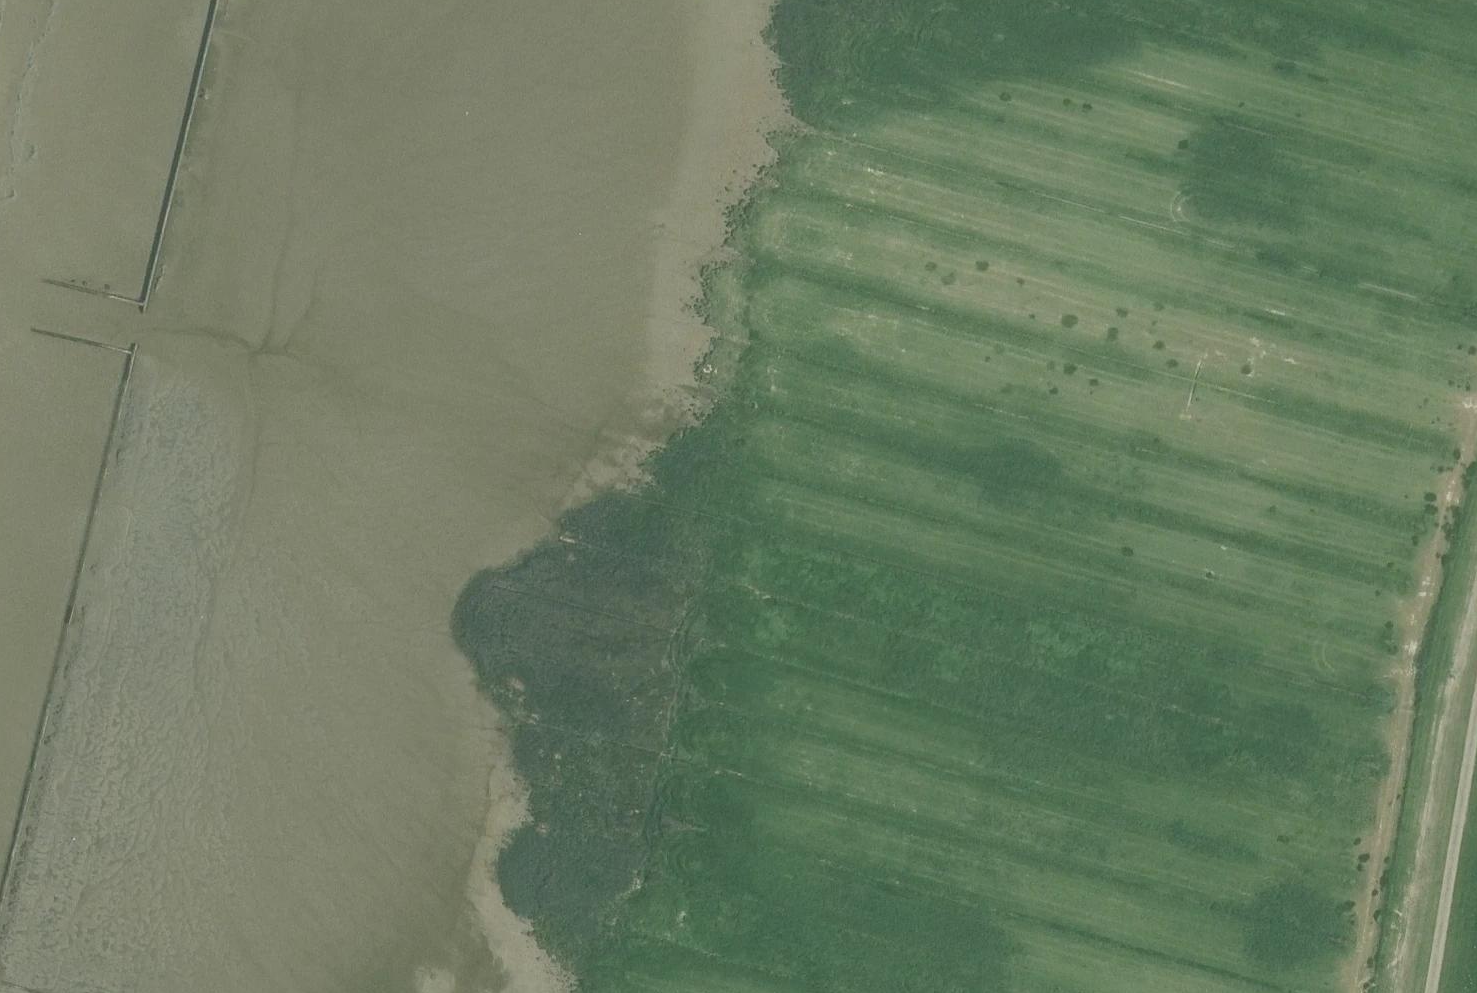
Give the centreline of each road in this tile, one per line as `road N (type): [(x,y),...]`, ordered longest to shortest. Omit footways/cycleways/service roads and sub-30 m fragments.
road 1 (track): [(1431,992),(1476,726)]

